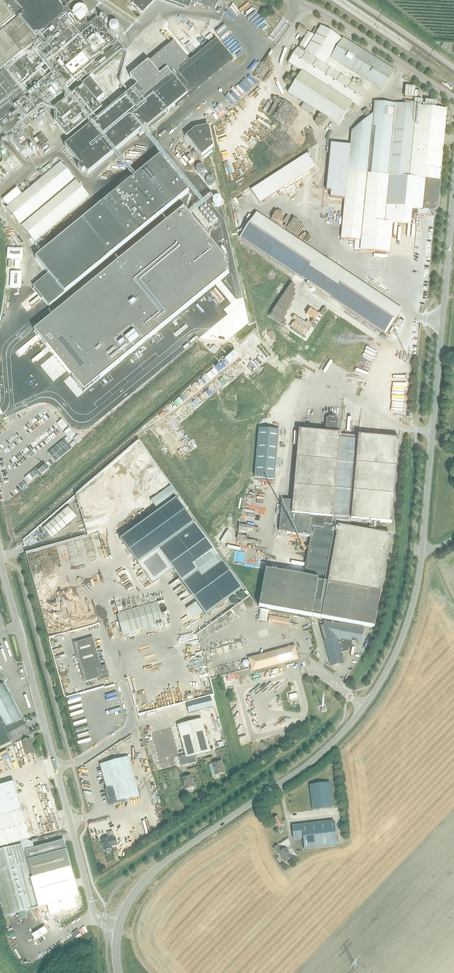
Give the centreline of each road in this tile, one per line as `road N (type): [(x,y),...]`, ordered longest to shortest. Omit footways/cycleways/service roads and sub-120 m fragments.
road 1 (unclassified): [(119,926),(146,880),(311,762),(363,707),(398,651),(423,549)]
road 2 (unclassified): [(423,549),(453,182)]
road 3 (unclassified): [(56,767),(0,557)]
road 4 (unclassified): [(293,0),(453,99)]
road 5 (unclassified): [(119,926),(95,917),(56,767)]
road 6 (unclassified): [(56,767),(82,760),(129,728),(122,683)]

